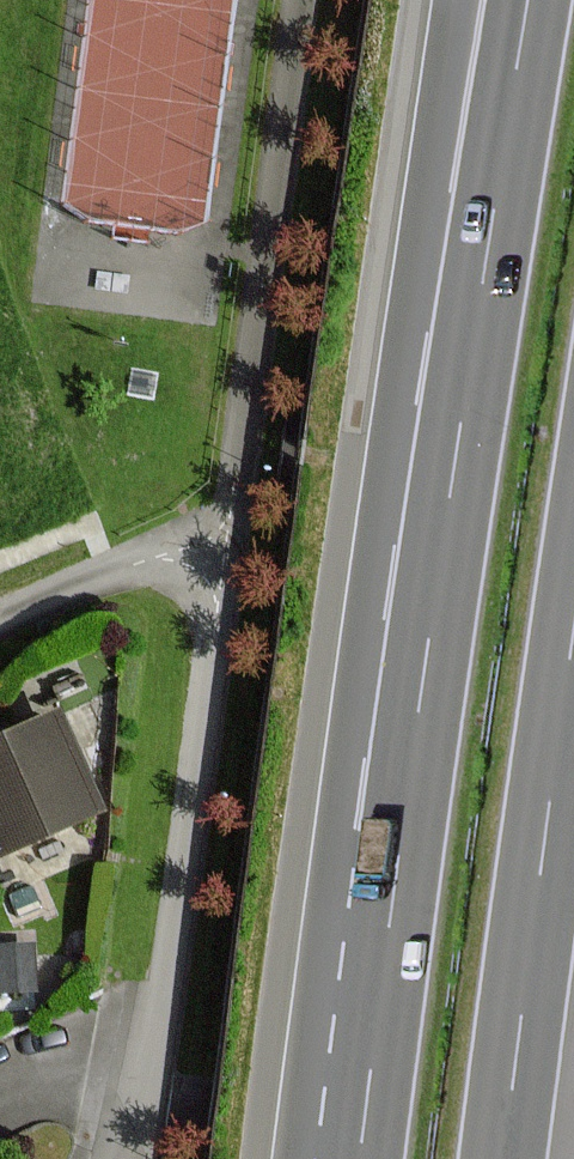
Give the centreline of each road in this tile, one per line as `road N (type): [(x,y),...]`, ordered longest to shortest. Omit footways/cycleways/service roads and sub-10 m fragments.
road 1 (unclassified): [(130,1158),(166,990),(296,0)]
road 2 (motorway): [(528,0),(403,777)]
road 3 (motorway): [(476,0),(403,777)]
road 4 (motorway): [(501,1158),(573,641)]
road 5 (motorway): [(403,777),(357,1158)]

